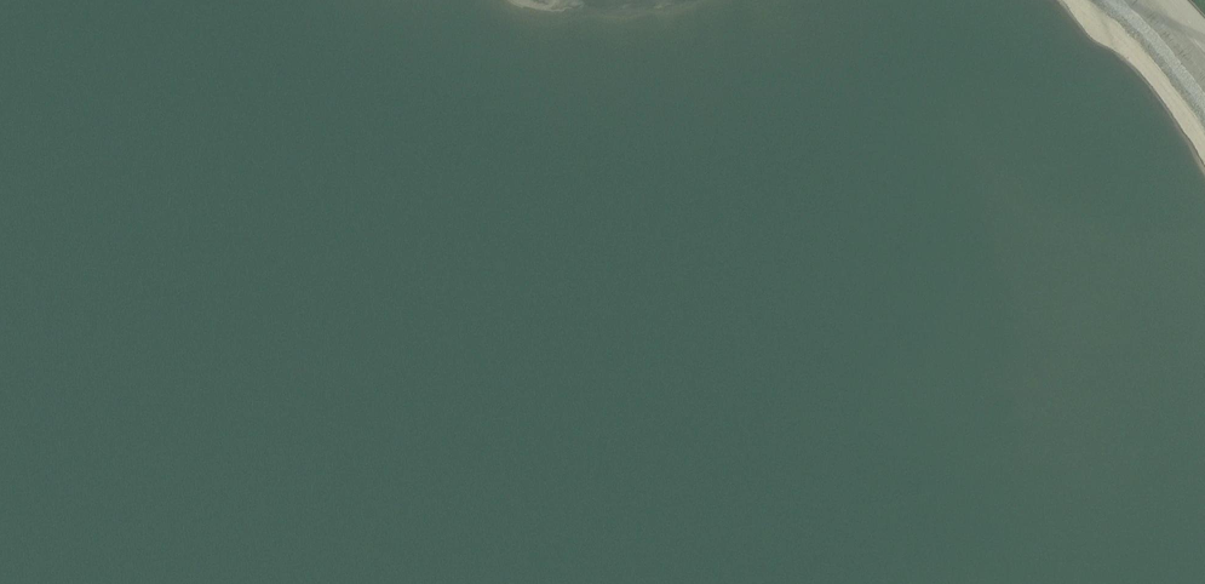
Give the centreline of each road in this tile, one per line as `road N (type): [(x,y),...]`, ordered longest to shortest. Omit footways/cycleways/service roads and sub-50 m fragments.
road 1 (track): [(1120,0),(1162,35),(1204,90)]

